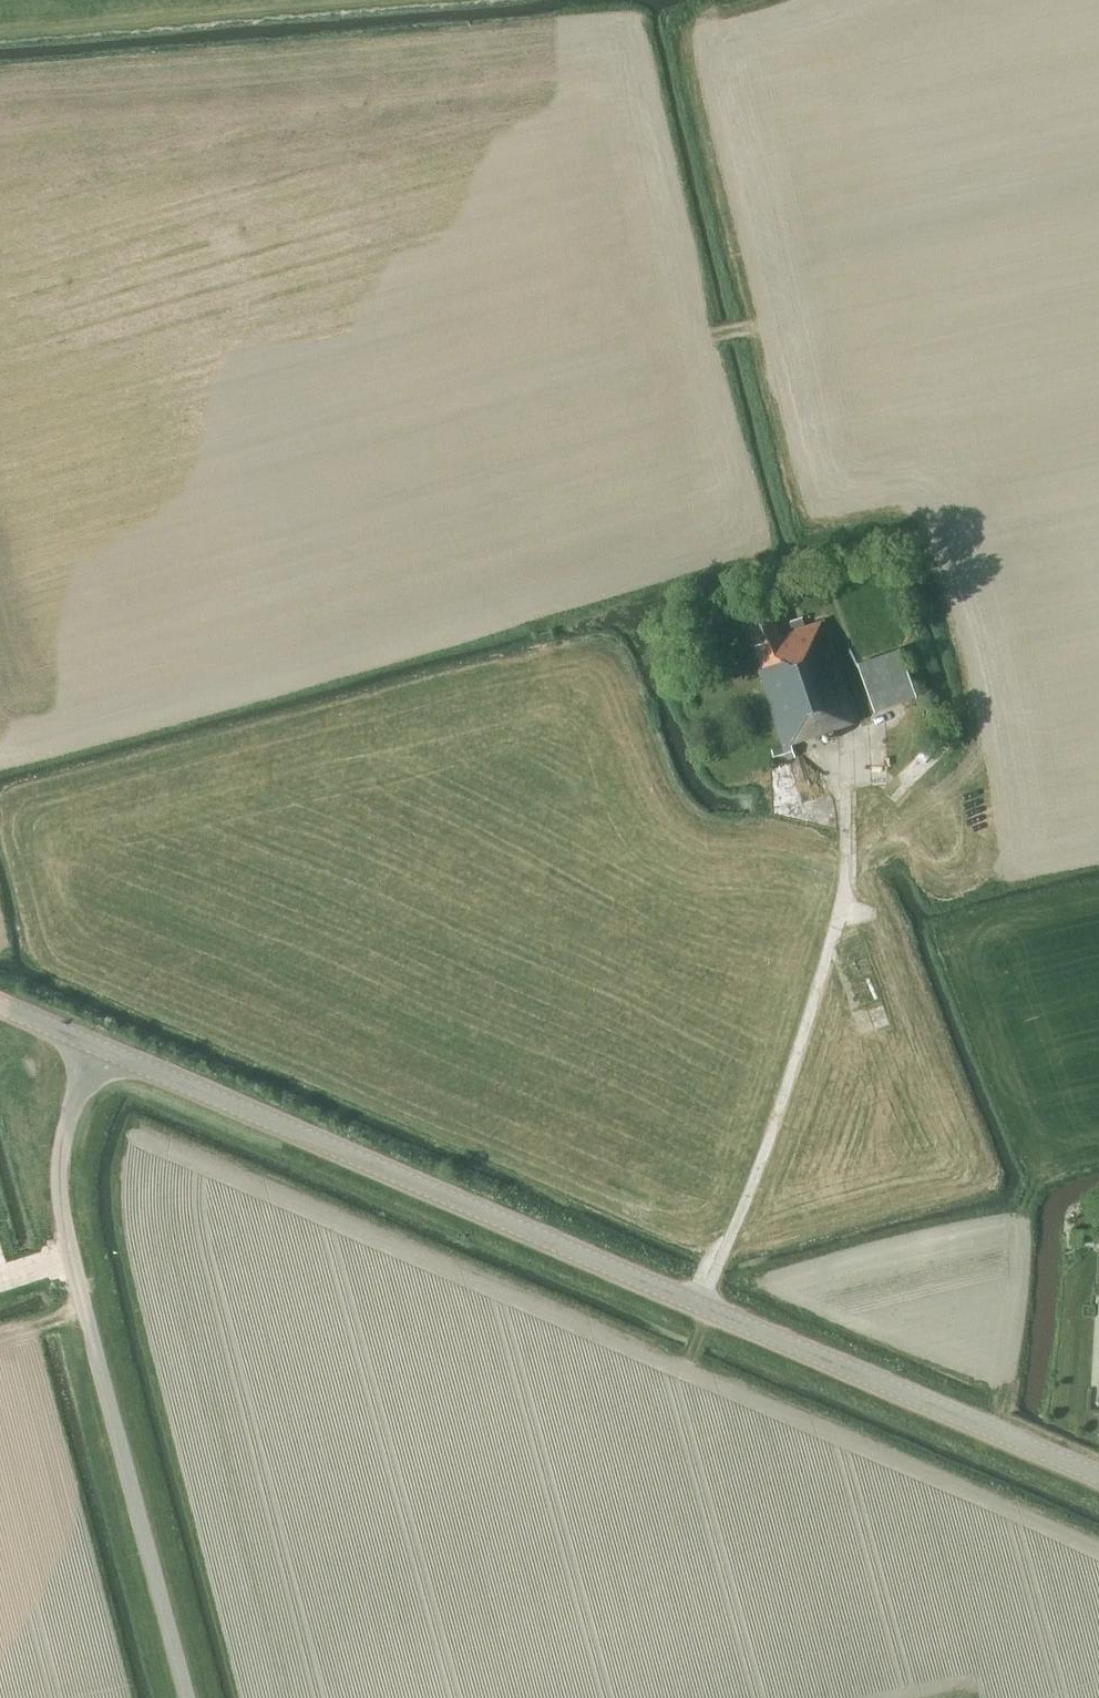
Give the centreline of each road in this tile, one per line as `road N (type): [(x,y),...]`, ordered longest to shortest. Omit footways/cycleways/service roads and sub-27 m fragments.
road 1 (secondary): [(1098,1474),(92,1048)]
road 2 (unclassified): [(185,1697),(61,1209),(63,1140),(92,1048)]

